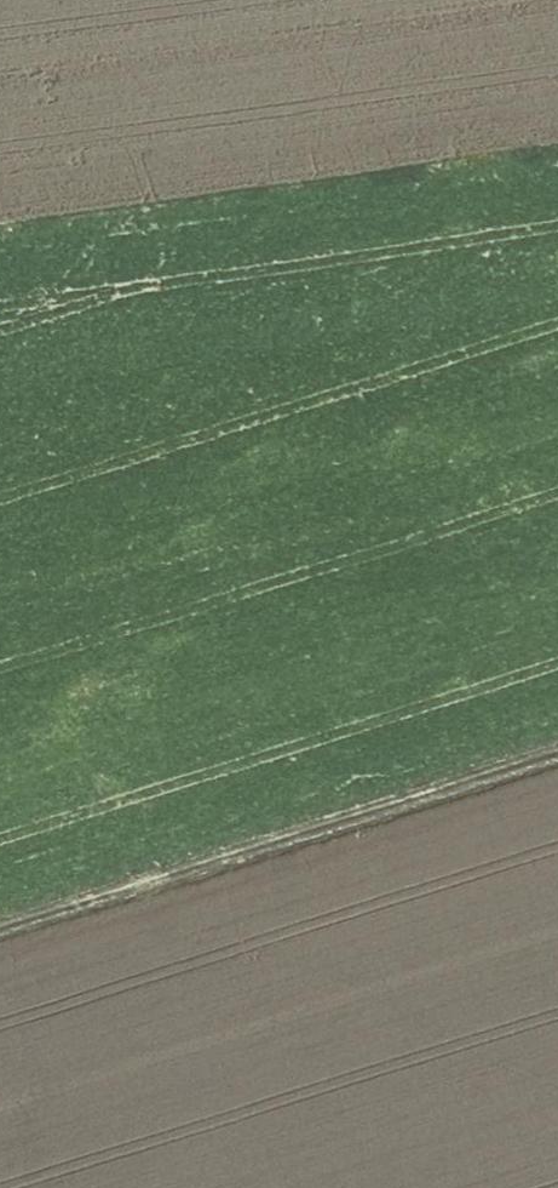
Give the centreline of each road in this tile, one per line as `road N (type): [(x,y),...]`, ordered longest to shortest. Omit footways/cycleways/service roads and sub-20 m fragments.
road 1 (track): [(0,929),(557,753)]

